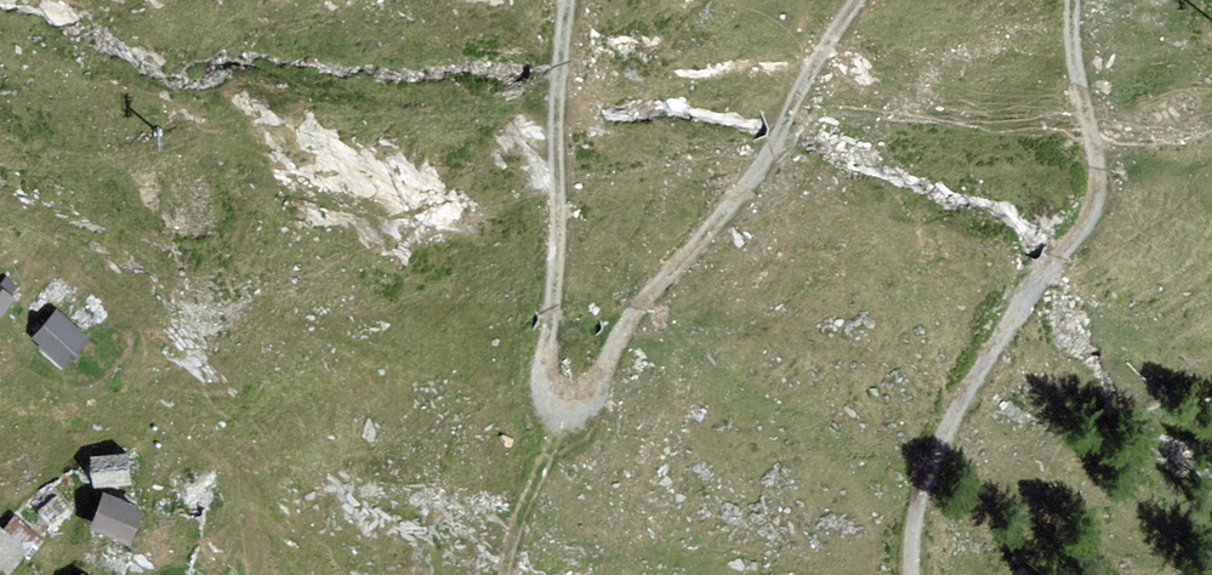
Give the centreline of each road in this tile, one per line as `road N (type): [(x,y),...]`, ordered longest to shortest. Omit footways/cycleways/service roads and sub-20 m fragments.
road 1 (track): [(916,574),(919,506),(952,427),(1000,343),(1092,227),(1104,198),(1093,119)]
road 2 (track): [(567,427),(547,421),(543,376),(564,252),(560,106),(575,0)]
road 3 (track): [(777,131),(749,188),(636,312),(588,420),(567,427)]
road 4 (track): [(868,0),(777,131)]
road 5 (track): [(512,574),(523,528),(567,427)]
road 6 (track): [(1093,119),(1077,61),(1081,0)]

